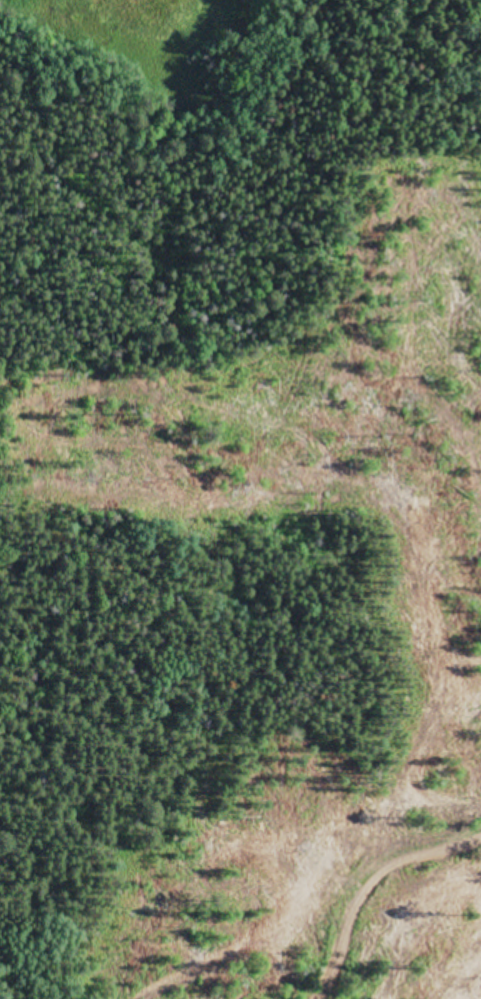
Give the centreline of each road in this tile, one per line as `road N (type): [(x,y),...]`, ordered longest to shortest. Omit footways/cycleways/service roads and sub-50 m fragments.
road 1 (track): [(0,980),(305,968),(372,925),(427,839),(480,811)]

